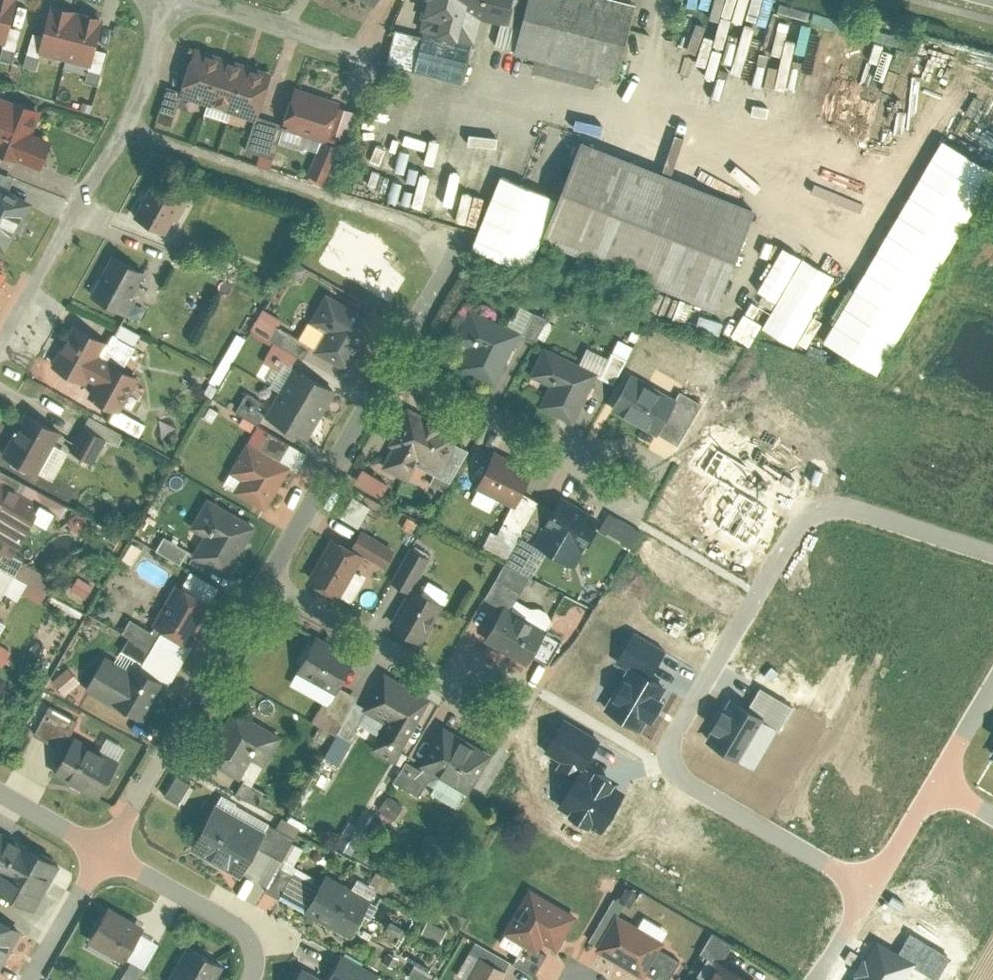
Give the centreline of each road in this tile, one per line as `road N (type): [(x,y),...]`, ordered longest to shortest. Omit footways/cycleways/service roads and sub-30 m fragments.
road 1 (residential): [(992,558),(845,505),(807,514),(668,744),(679,778),(860,883)]
road 2 (residential): [(168,0),(131,129),(0,349)]
road 3 (residential): [(110,846),(267,575)]
road 4 (residential): [(267,575),(504,718)]
road 5 (residential): [(860,883),(992,676)]
road 6 (residential): [(267,575),(394,370)]
road 7 (residential): [(394,370),(597,466)]
road 8 (residential): [(229,979),(242,943),(233,924),(110,846)]
road 9 (residential): [(373,54),(195,0)]
road 10 (residential): [(33,979),(110,846)]
road 11 (residential): [(394,370),(456,238)]
road 12 (residential): [(110,846),(0,785)]

